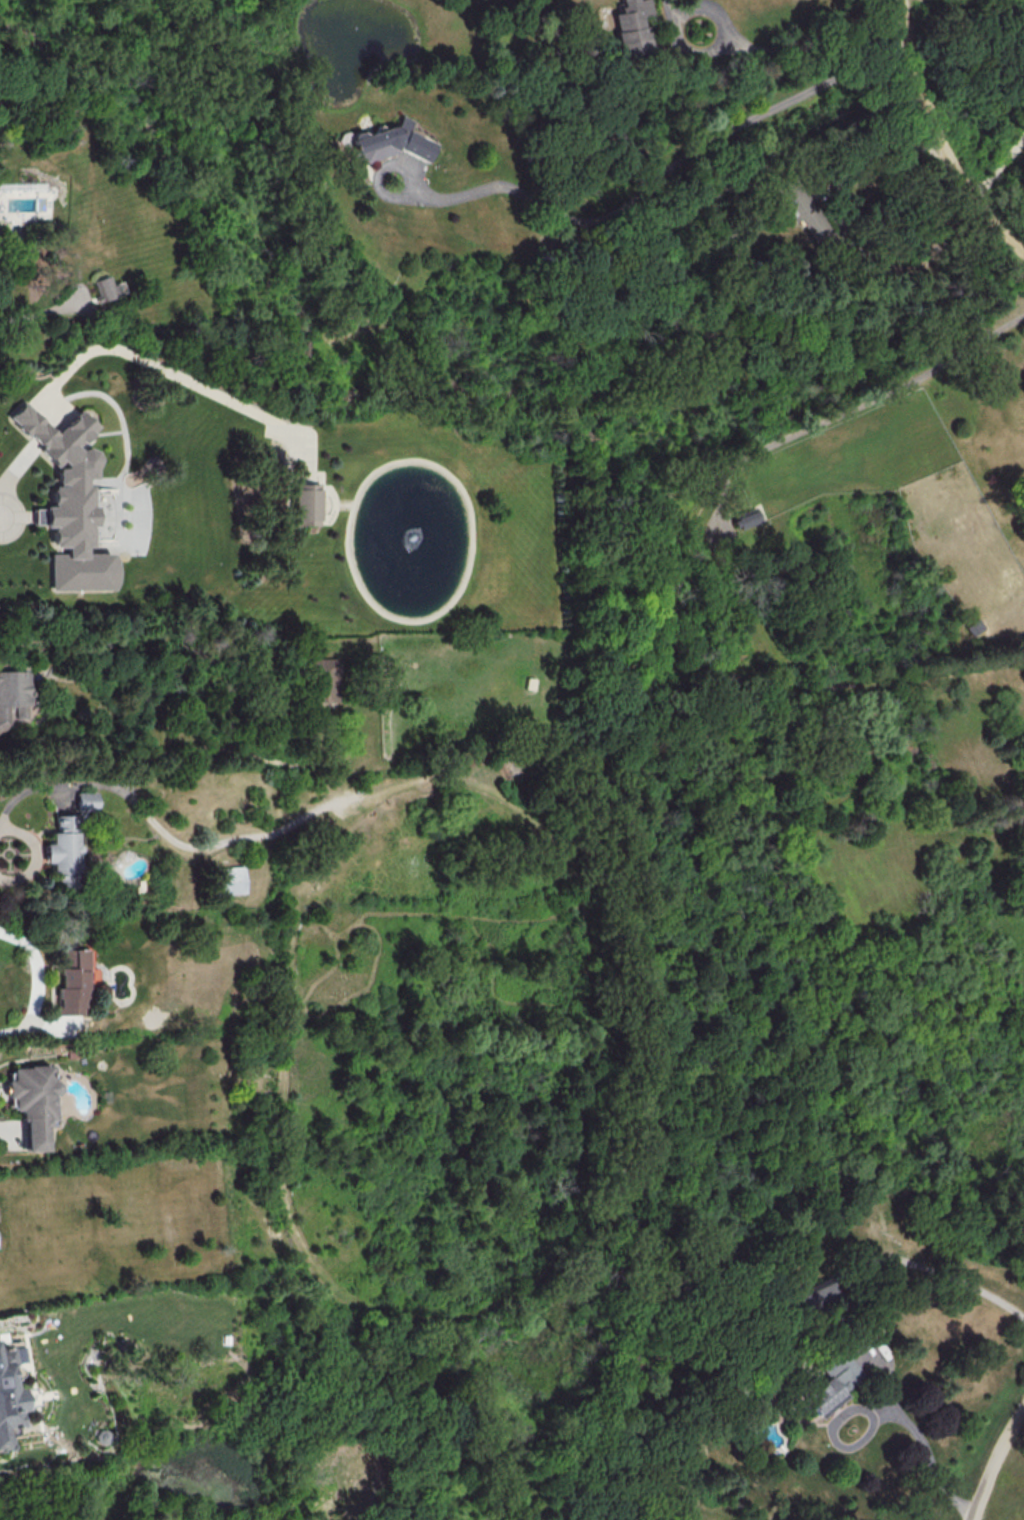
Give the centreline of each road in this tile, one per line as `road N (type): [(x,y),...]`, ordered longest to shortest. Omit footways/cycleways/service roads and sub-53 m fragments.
road 1 (residential): [(901,0),(920,89),(944,150),(1023,254)]
road 2 (residential): [(1023,1410),(974,1519)]

